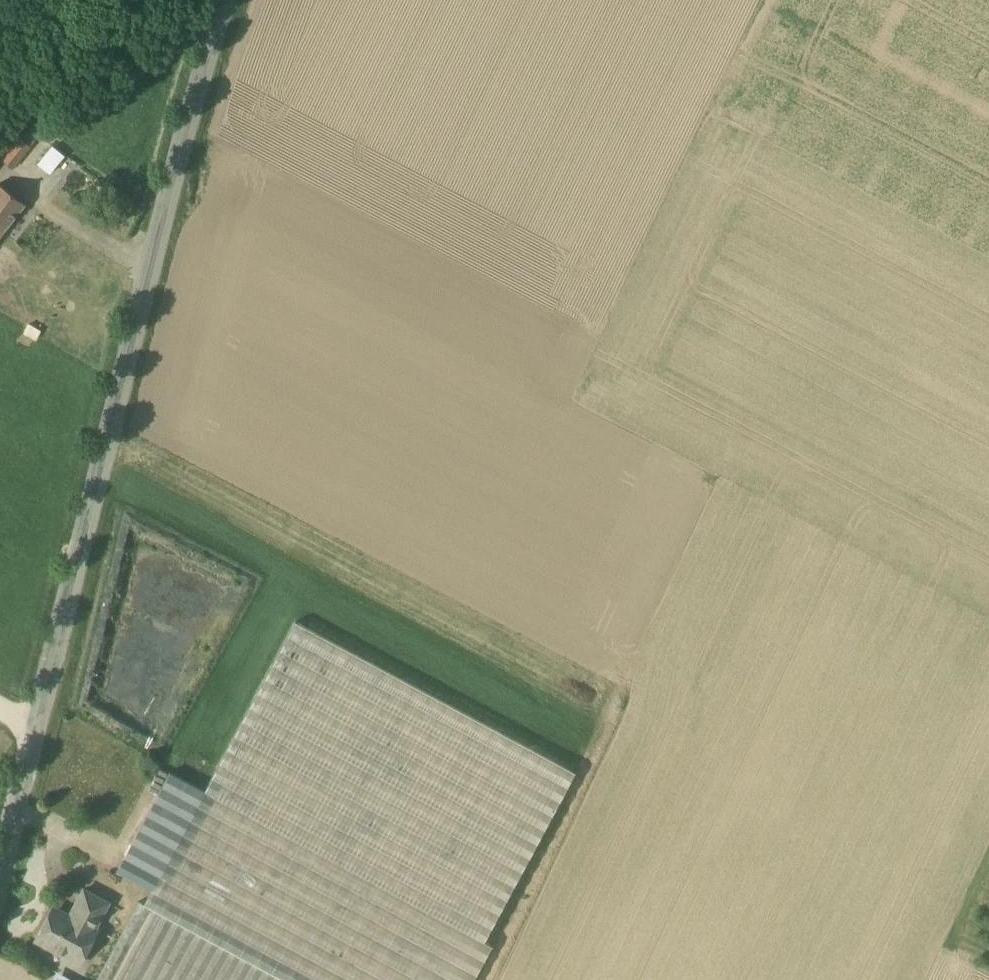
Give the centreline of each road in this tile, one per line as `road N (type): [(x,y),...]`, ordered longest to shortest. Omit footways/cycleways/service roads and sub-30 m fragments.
road 1 (unclassified): [(0,844),(224,0)]

